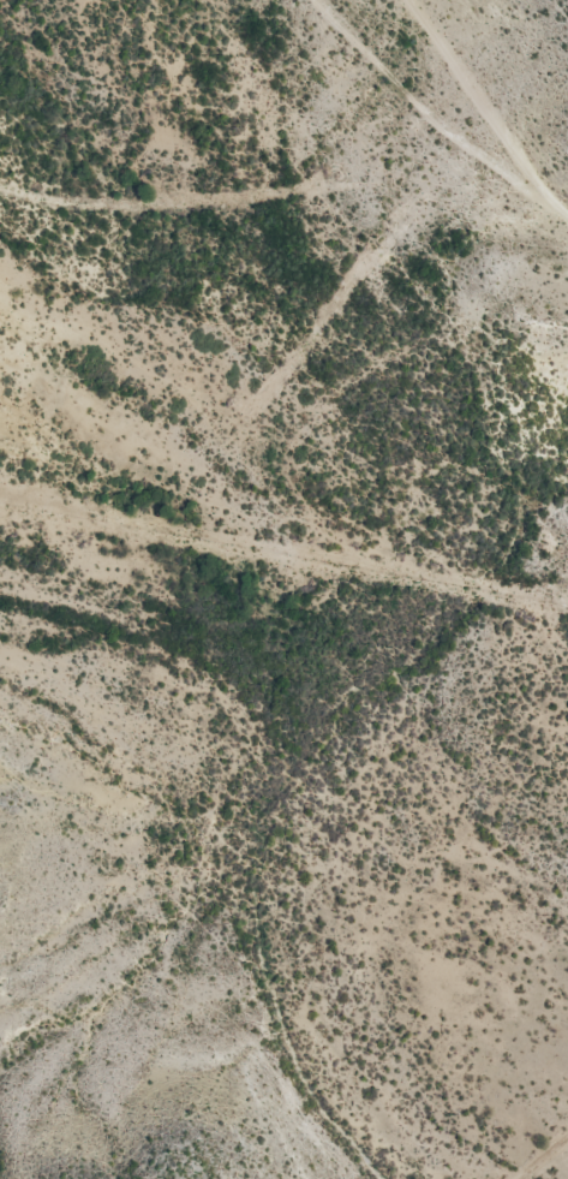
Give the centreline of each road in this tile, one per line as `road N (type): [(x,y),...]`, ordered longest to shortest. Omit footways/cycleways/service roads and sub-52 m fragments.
road 1 (track): [(333,0),(453,120),(539,193),(567,206)]

